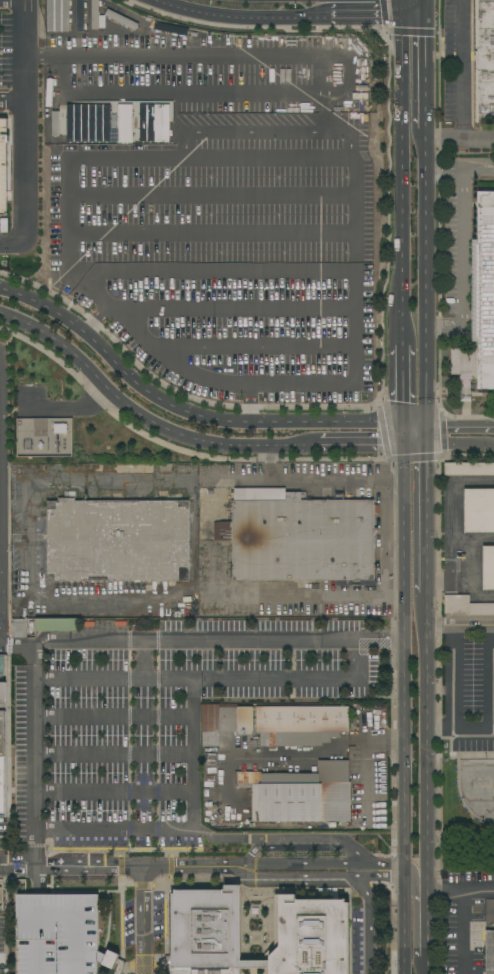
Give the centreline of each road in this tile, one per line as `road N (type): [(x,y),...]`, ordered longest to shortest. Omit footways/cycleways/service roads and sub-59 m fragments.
road 1 (residential): [(0,314),(65,350),(136,418),(171,432),(256,450),(401,449)]
road 2 (residential): [(400,424),(256,423),(155,401),(58,311),(0,291)]
road 3 (secondary): [(401,449),(404,874)]
road 4 (secondary): [(424,967),(423,592)]
road 5 (secondary): [(400,139),(401,342)]
road 6 (secondary): [(423,424),(425,238)]
road 7 (residential): [(157,0),(238,18),(325,18)]
road 8 (secondary): [(423,592),(423,449)]
road 9 (secondary): [(425,138),(424,14)]

